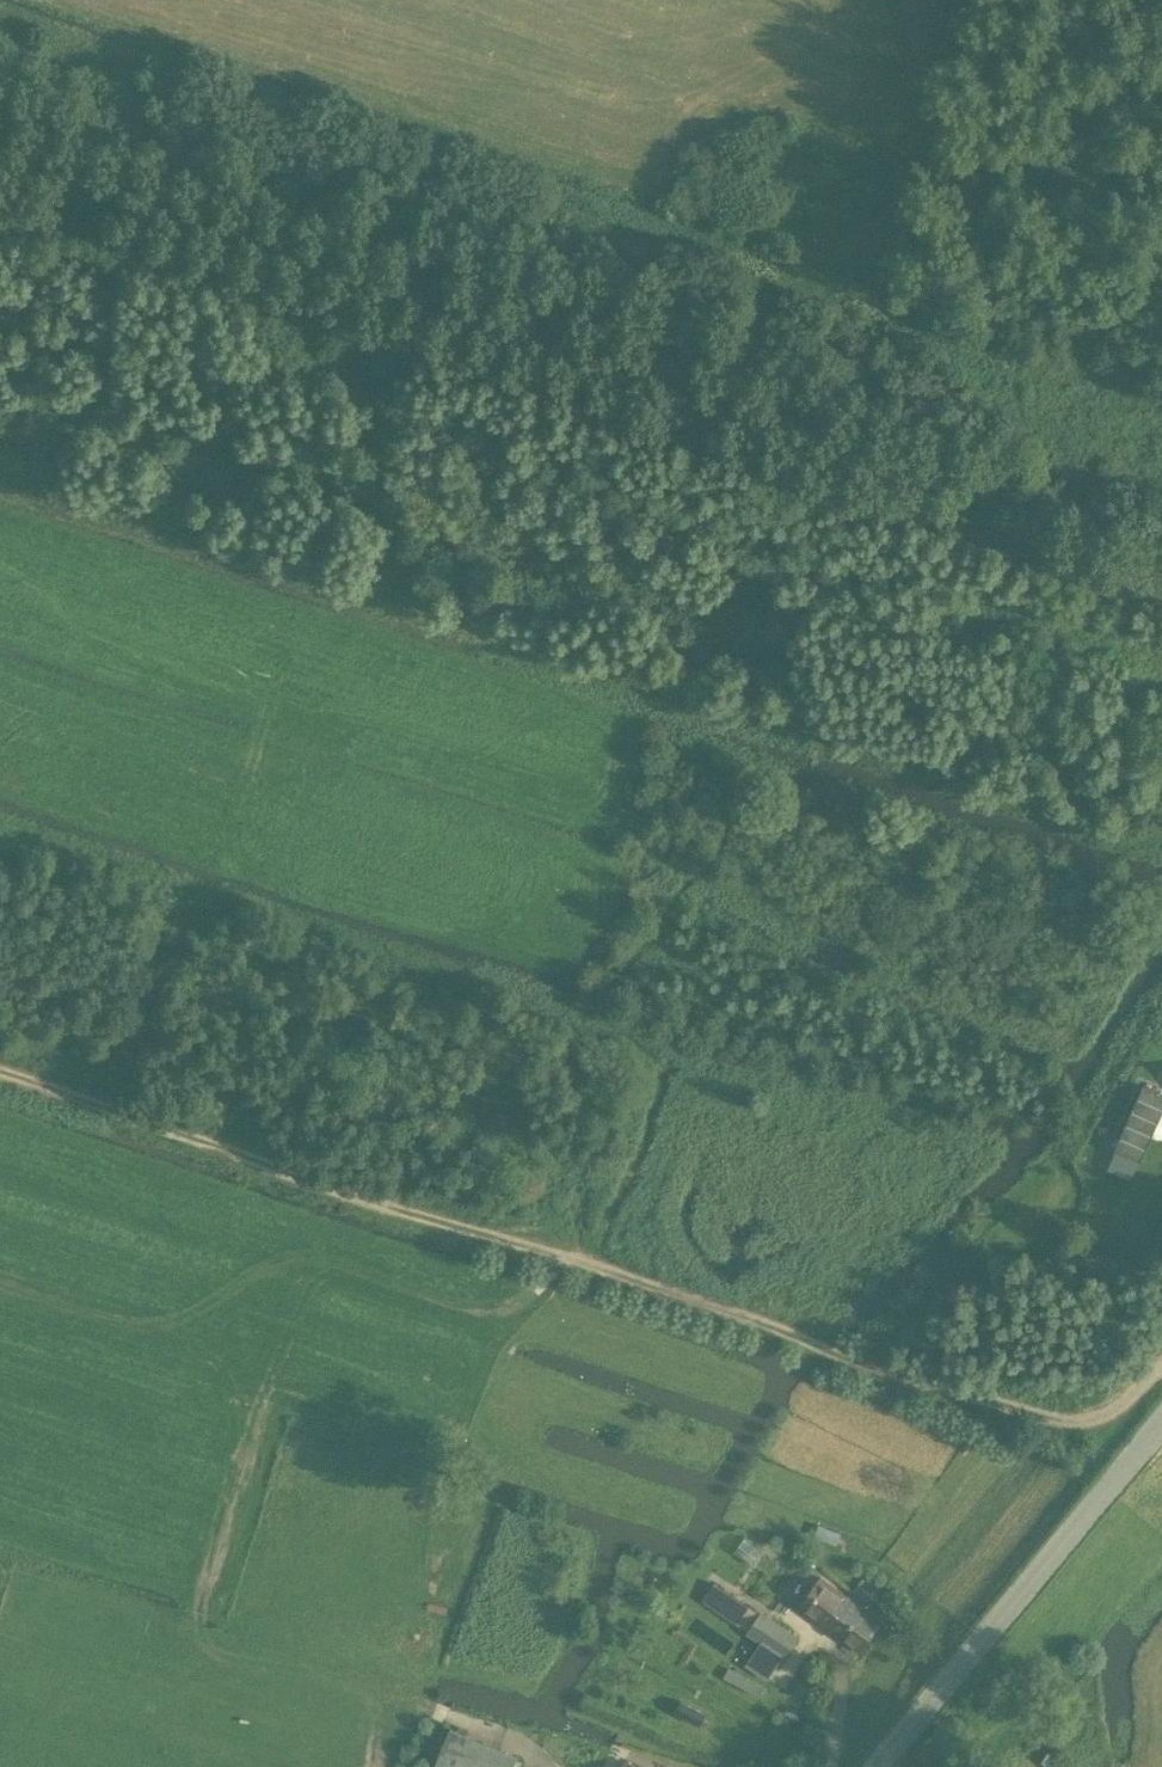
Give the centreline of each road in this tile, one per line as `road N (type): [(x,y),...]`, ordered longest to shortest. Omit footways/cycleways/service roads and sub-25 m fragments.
road 1 (track): [(1161,675),(434,428),(407,385),(371,357),(336,358),(315,374),(309,396),(0,294)]
road 2 (track): [(1161,1366),(1109,1413),(1047,1419),(560,1261),(529,1291),(494,1308),(443,1302),(351,1264),(281,1264),(162,1318),(88,1311),(0,1282)]
road 3 (track): [(750,537),(719,633),(313,497),(285,473),(309,396)]
road 4 (track): [(560,1261),(0,1075)]
road 5 (track): [(0,538),(527,722)]
road 6 (unclassified): [(874,1766),(1161,1421)]

